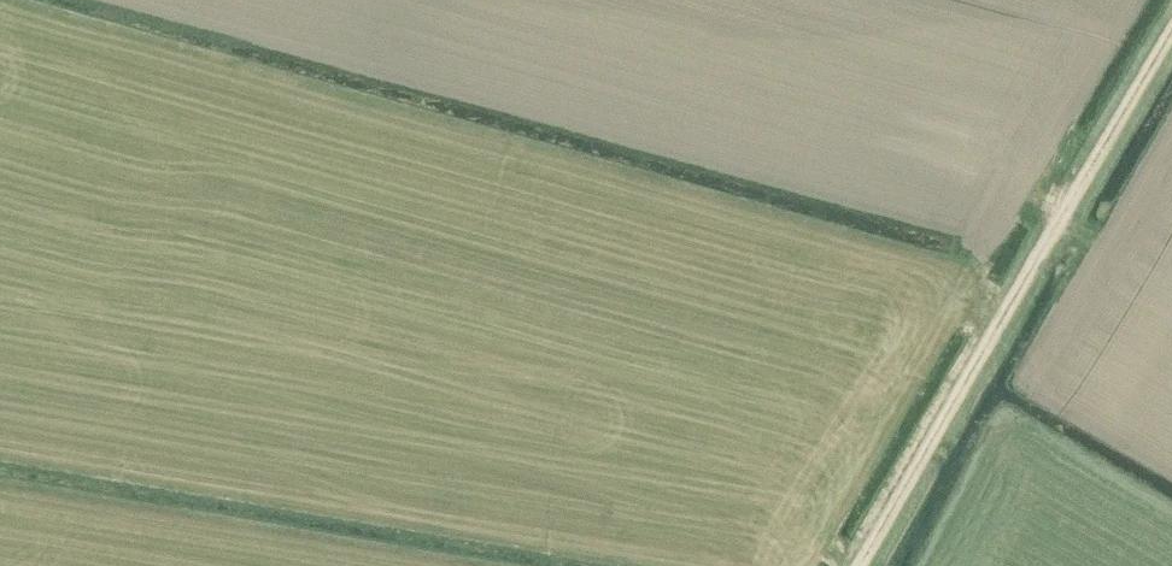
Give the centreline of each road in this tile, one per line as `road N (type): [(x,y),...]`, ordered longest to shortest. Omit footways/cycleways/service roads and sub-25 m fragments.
road 1 (unclassified): [(860,565),(1171,32)]

